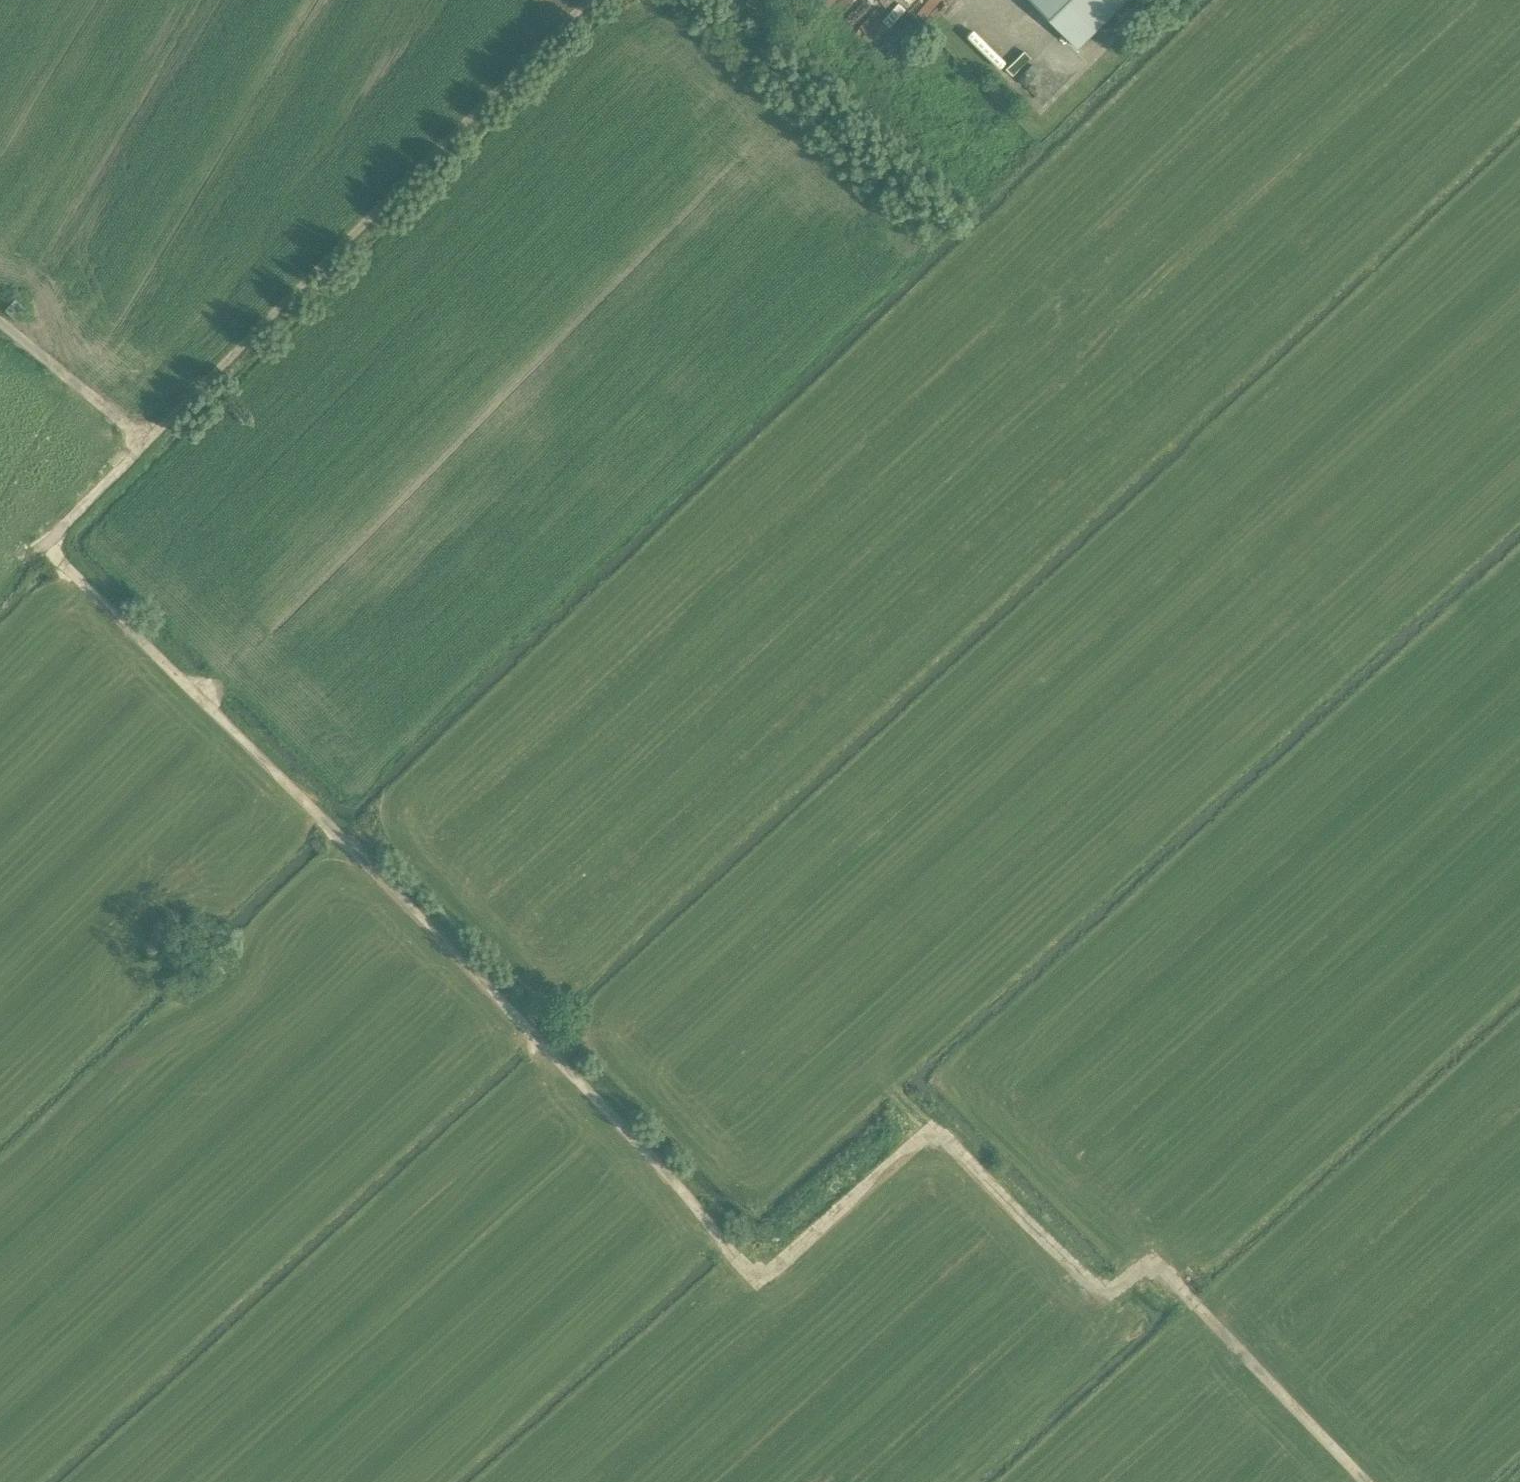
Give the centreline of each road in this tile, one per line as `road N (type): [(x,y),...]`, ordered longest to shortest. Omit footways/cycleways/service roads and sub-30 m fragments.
road 1 (track): [(145,442),(57,535),(59,560),(546,1047),(757,1281),(932,1133),(1104,1297),(1151,1262),(1365,1481)]
road 2 (track): [(0,322),(145,442),(591,0)]

